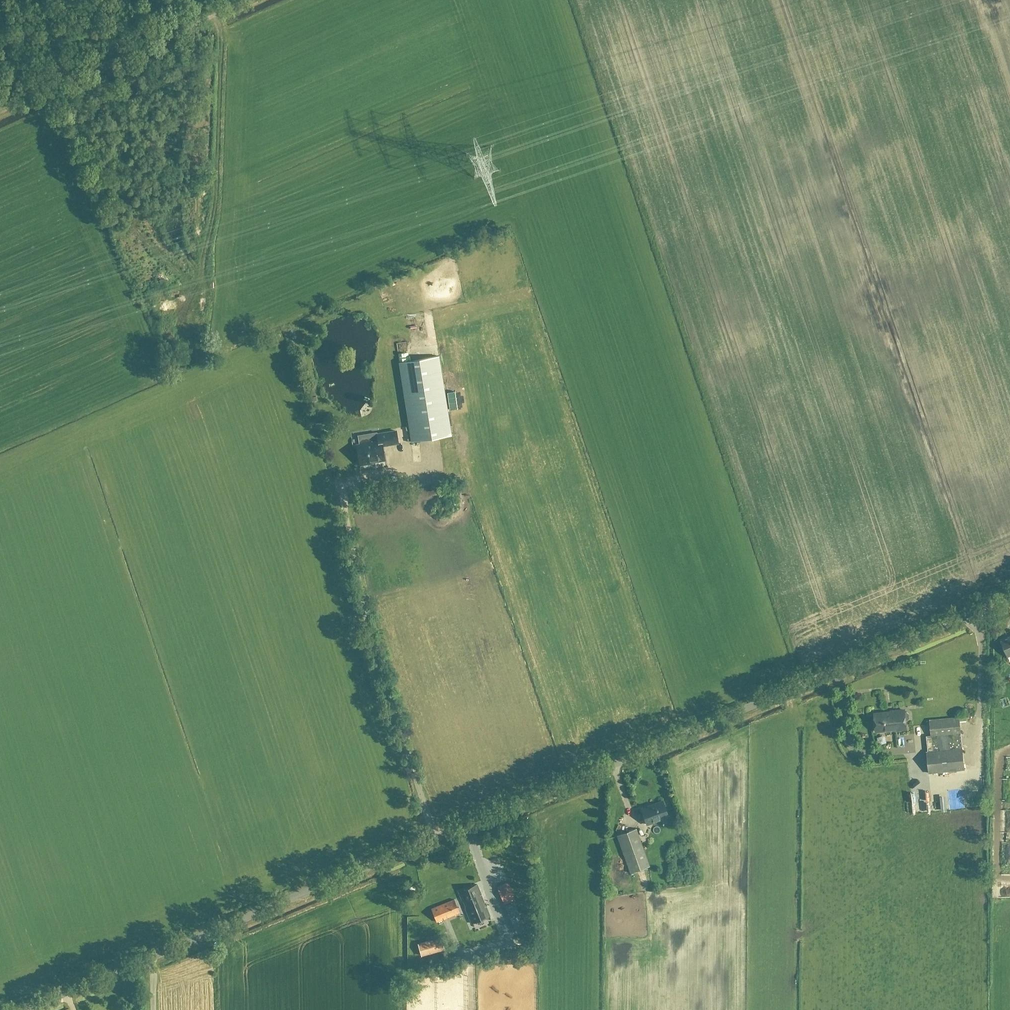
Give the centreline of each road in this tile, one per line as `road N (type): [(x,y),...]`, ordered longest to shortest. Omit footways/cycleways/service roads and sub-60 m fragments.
road 1 (residential): [(26,1009),(1009,600)]
road 2 (track): [(0,449),(373,282),(376,289)]
road 3 (track): [(216,16),(200,360)]
road 4 (track): [(0,114),(192,27)]

